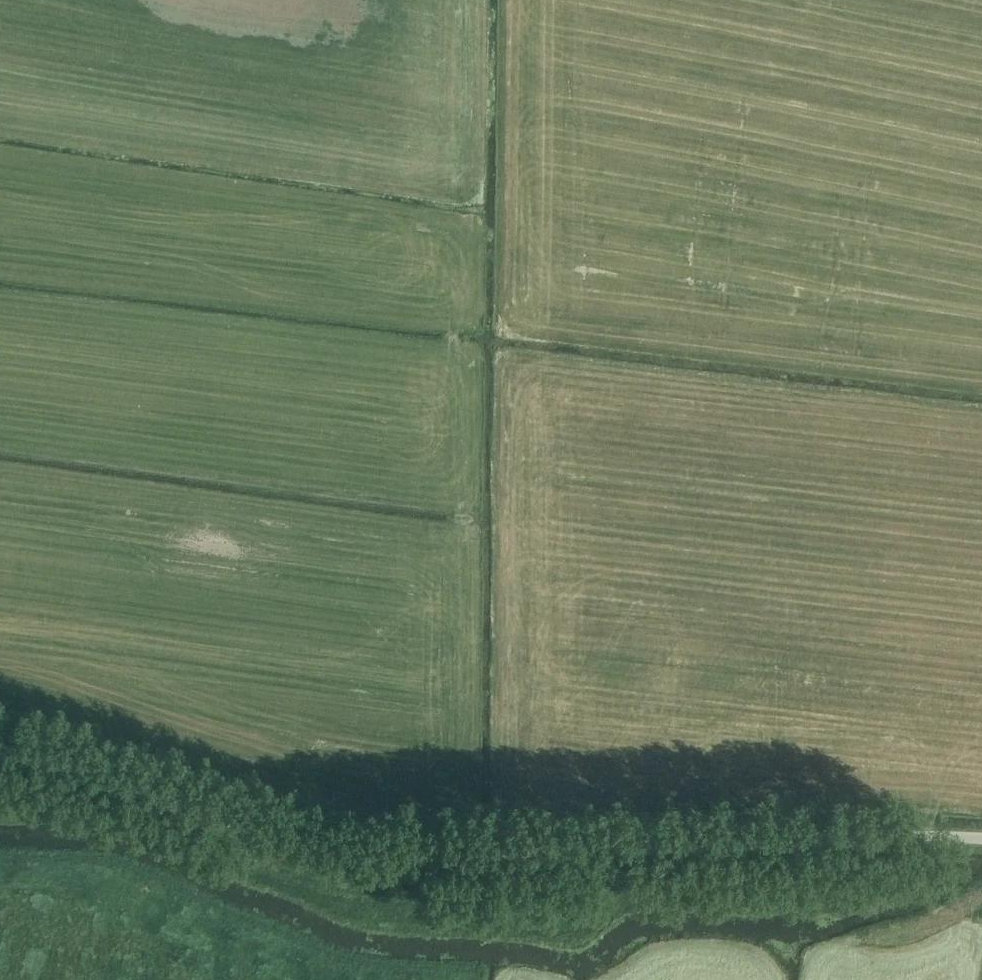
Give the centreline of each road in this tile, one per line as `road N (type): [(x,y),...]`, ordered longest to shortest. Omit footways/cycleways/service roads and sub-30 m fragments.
road 1 (unclassified): [(981,838),(323,852),(0,750)]

